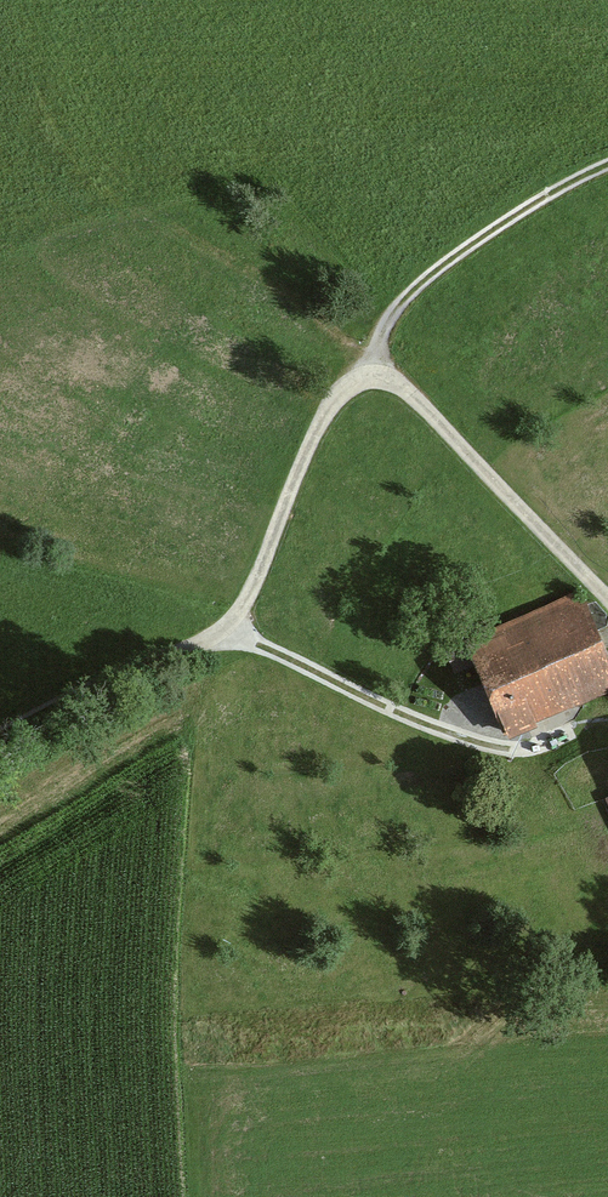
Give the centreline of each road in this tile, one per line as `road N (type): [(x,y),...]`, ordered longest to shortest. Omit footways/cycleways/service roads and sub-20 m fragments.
road 1 (track): [(0,736),(226,634),(330,405),(371,377)]
road 2 (track): [(226,634),(423,724),(560,742),(607,733)]
road 3 (track): [(371,377),(387,323),(418,284),(507,220),(607,165)]
road 4 (track): [(371,377),(413,397),(607,602)]

